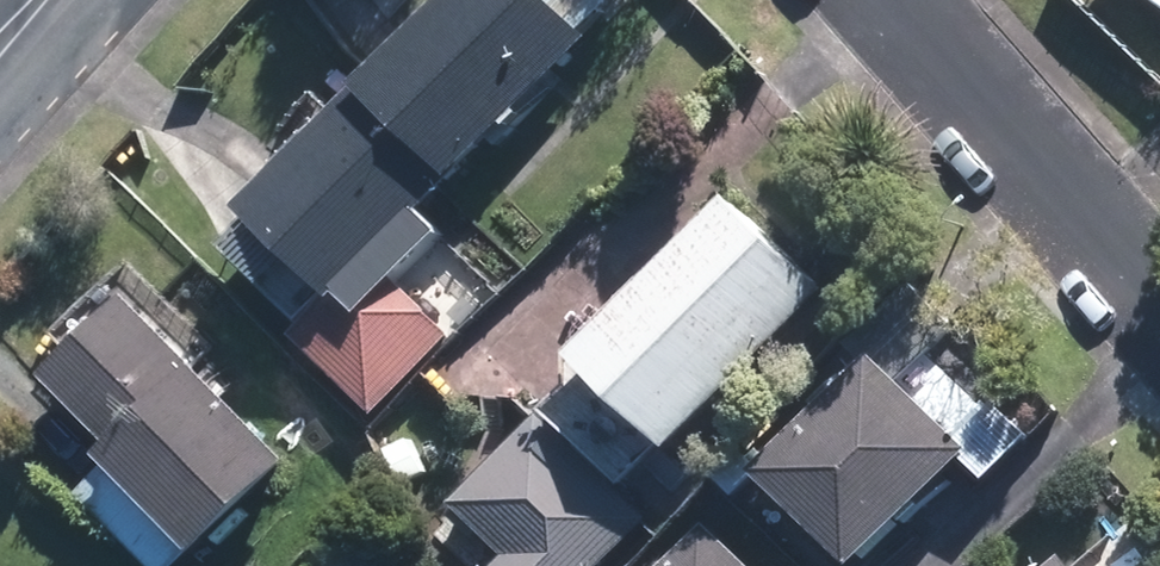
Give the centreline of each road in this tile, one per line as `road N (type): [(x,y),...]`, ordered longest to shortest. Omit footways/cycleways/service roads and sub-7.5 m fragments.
road 1 (residential): [(1159,310),(885,0)]

